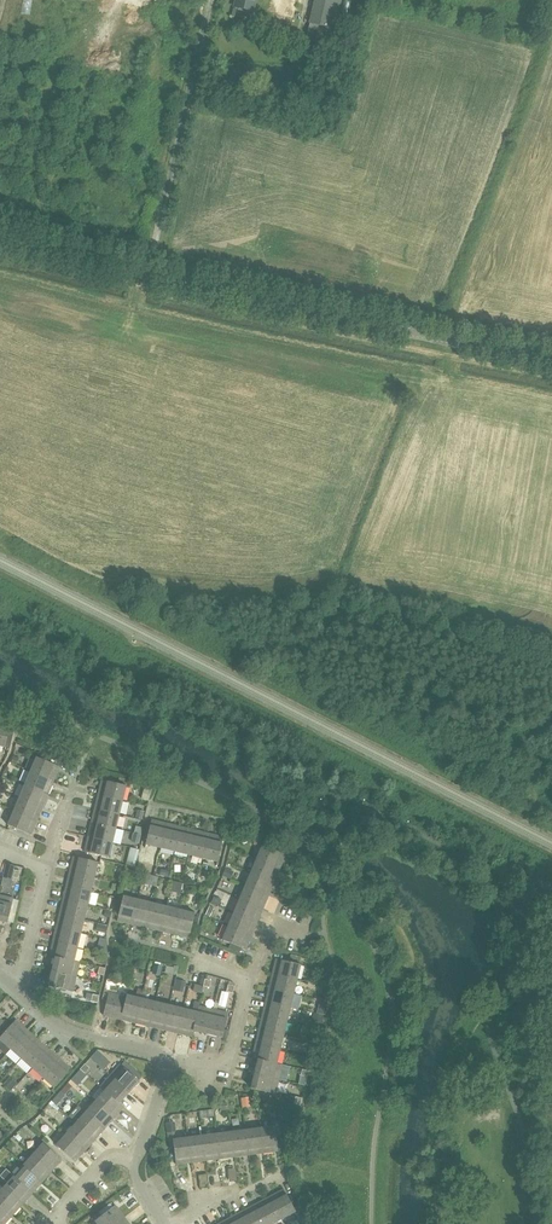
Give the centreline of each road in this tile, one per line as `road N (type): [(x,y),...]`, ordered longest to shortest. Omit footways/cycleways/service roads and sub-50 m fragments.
road 1 (unclassified): [(551,359),(265,301),(0,236)]
road 2 (residential): [(171,1064),(161,1054),(76,1033),(18,987)]
road 3 (residential): [(171,1064),(230,1063),(251,979)]
road 4 (residential): [(18,987),(48,868)]

